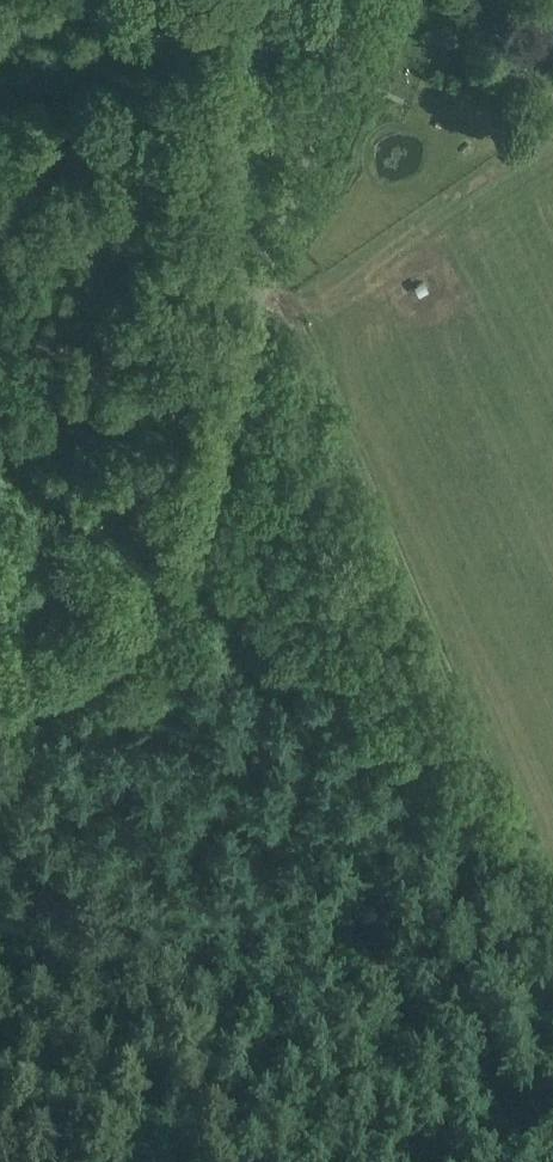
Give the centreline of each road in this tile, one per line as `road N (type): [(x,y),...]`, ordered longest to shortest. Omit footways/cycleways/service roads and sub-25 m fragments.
road 1 (unclassified): [(58,652),(142,592),(191,510),(256,297),(367,0)]
road 2 (track): [(256,297),(292,316),(321,371),(552,921)]
road 3 (track): [(213,1161),(191,1072),(147,961),(30,721),(16,675)]

